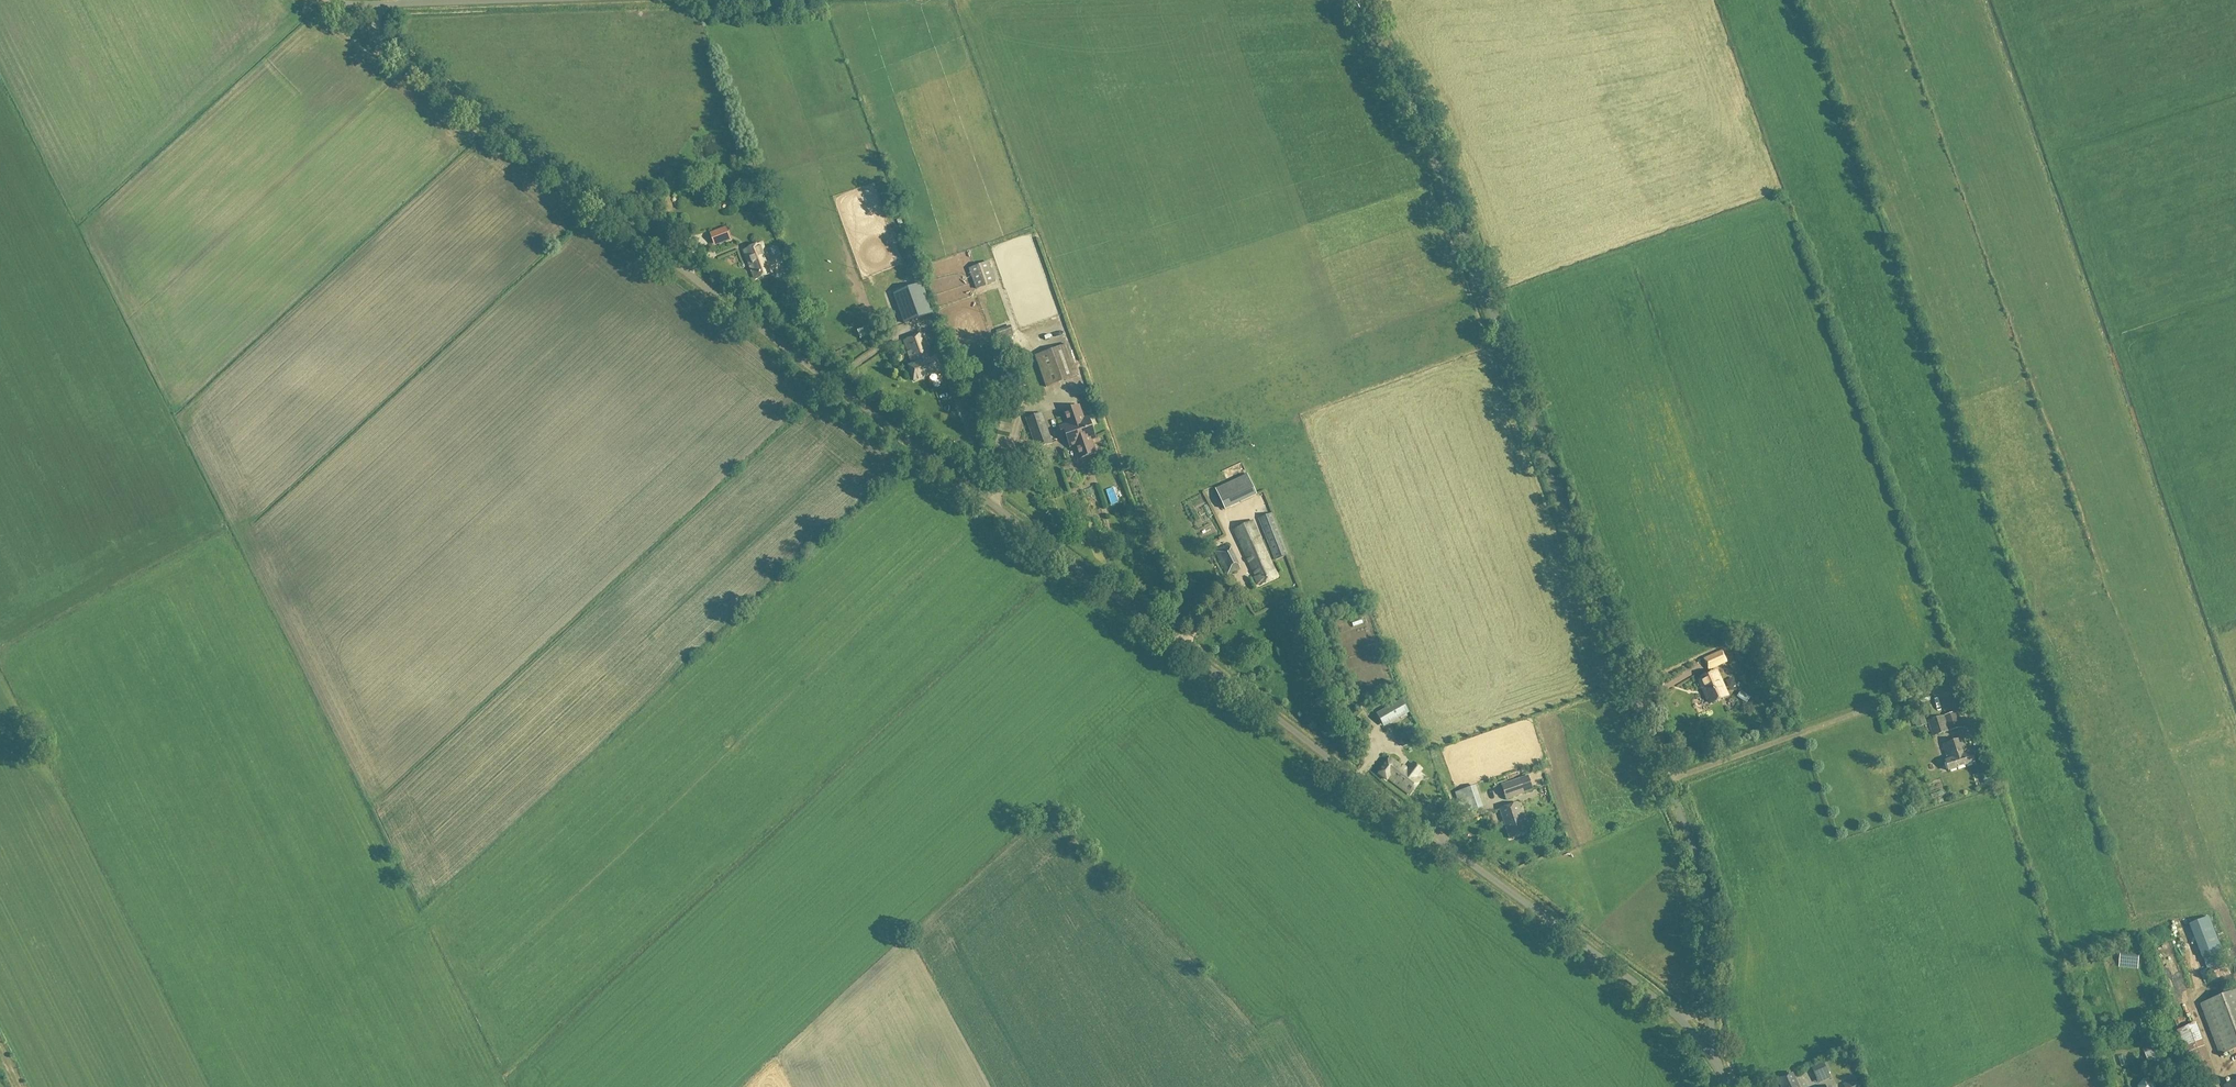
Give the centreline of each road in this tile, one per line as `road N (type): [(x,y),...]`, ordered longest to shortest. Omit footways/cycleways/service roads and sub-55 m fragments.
road 1 (unclassified): [(1681,1019),(376,36)]
road 2 (unclassified): [(1667,783),(1459,220),(1356,0)]
road 3 (unclassified): [(1667,783),(1903,704)]
road 4 (unclassified): [(1711,1001),(1701,877),(1667,783)]
road 5 (unclassified): [(386,4),(517,0)]

